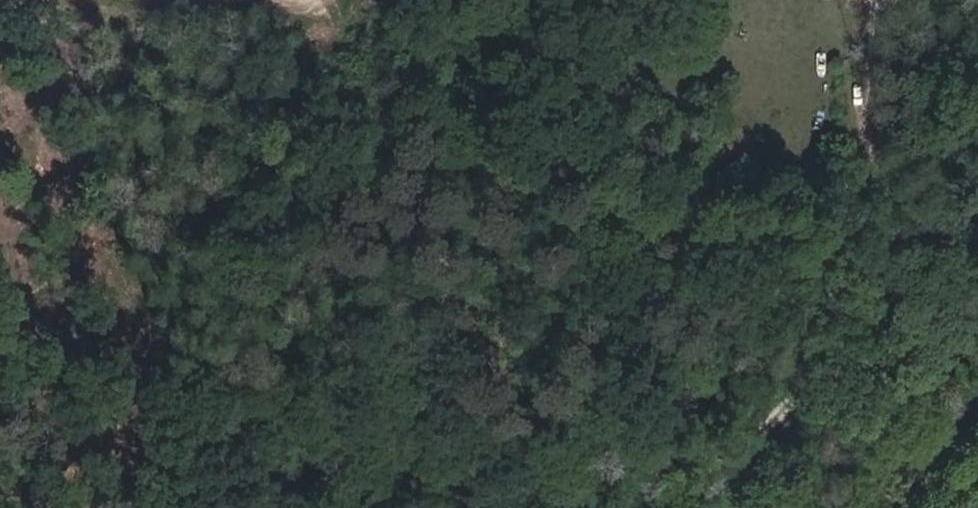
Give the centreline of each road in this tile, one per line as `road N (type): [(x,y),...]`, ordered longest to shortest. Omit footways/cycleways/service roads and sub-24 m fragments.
road 1 (residential): [(892,0),(847,351),(750,454),(744,472),(751,507)]

